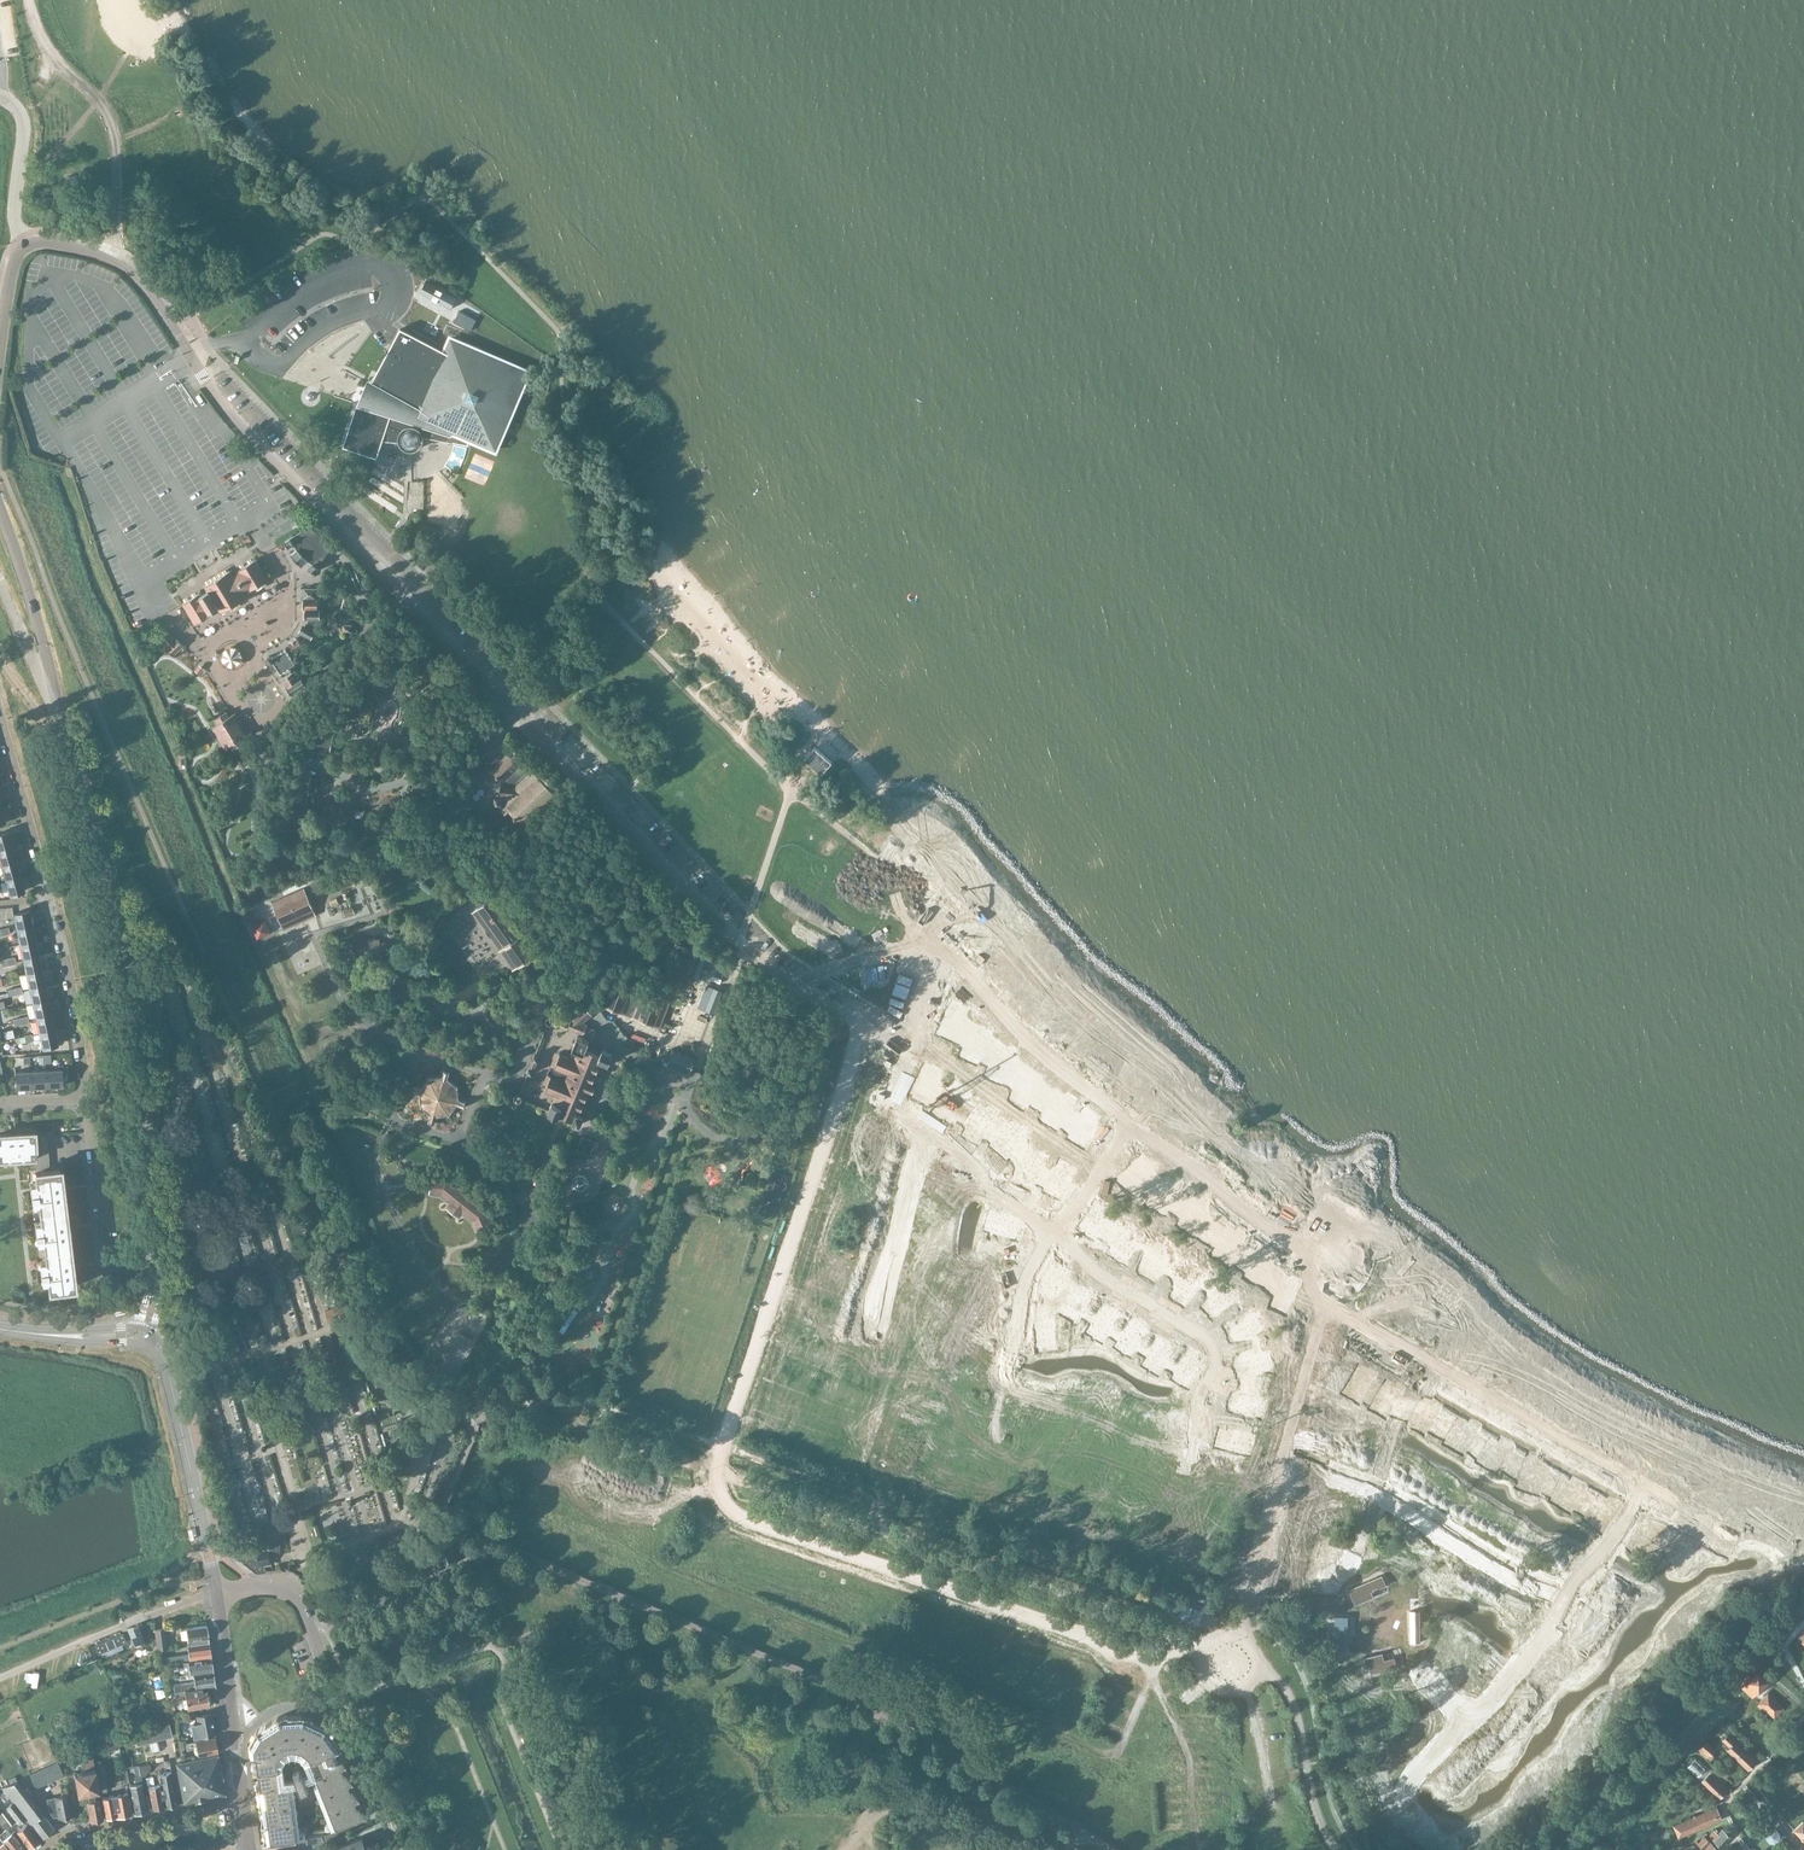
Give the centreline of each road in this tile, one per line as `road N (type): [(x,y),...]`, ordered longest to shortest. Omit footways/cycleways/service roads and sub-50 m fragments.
road 1 (unclassified): [(1334,1849),(1114,1651),(738,1516),(722,1496),(722,1447),(860,1033),(849,1017),(757,958)]
road 2 (unclassified): [(146,1337),(157,1249),(115,911),(0,508)]
road 3 (track): [(1151,1685),(1111,1754),(1085,1749),(572,1527)]
road 4 (residential): [(0,721),(69,979),(80,1039),(79,1099)]
road 5 (residential): [(399,1849),(302,1603),(280,1588),(214,1593)]
road 6 (track): [(114,249),(120,191),(110,117),(48,54),(29,0)]
road 7 (tertiary): [(214,1593),(166,1360),(146,1337)]
road 8 (residential): [(37,1849),(68,1832),(244,1800)]
road 9 (unclassified): [(191,357),(118,261),(56,243),(28,244)]
road 10 (tertiary): [(244,1800),(214,1593)]
road 11 (residential): [(79,1099),(109,1277)]
road 12 (unclassified): [(28,244),(14,217),(22,123),(0,97)]
road 13 (tertiary): [(0,1328),(146,1337)]

